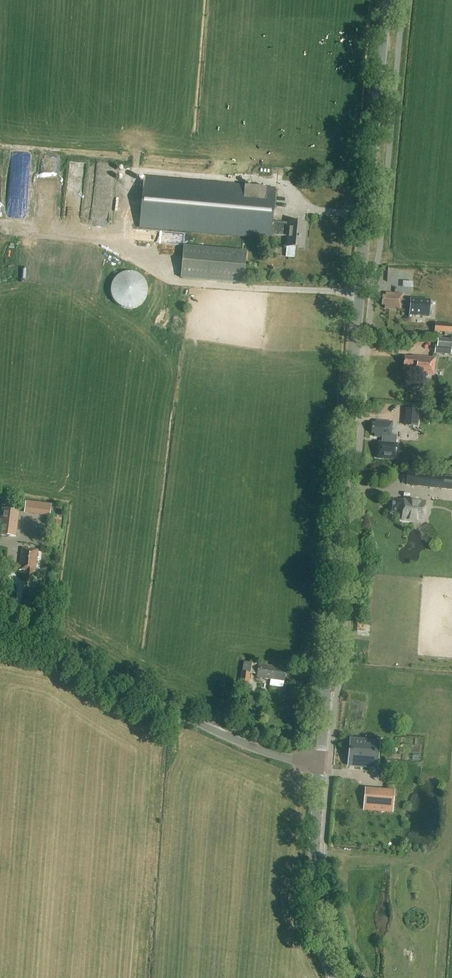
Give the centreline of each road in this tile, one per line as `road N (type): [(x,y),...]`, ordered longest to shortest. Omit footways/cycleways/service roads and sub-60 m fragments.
road 1 (tertiary): [(321,763),(387,0)]
road 2 (unclassified): [(321,763),(179,713),(67,650),(0,637)]
road 3 (tertiary): [(321,763),(313,873),(340,977)]

